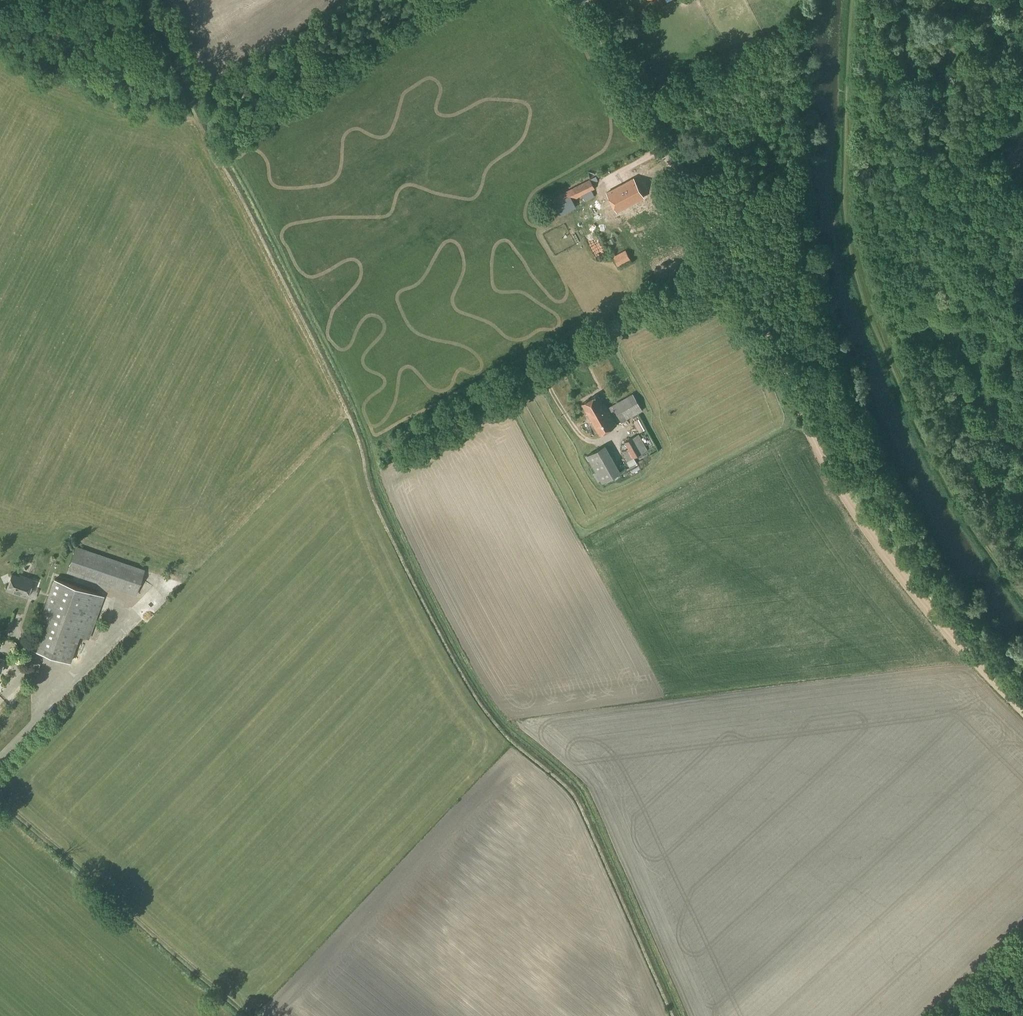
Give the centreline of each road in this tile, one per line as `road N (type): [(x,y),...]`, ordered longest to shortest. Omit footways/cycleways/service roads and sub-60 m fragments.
road 1 (unclassified): [(365,459),(581,340),(728,274),(572,0)]
road 2 (track): [(1022,590),(970,521),(864,282),(854,153),(860,0)]
road 3 (track): [(728,274),(848,497),(912,585),(1022,711)]
road 4 (track): [(251,1015),(0,805)]

